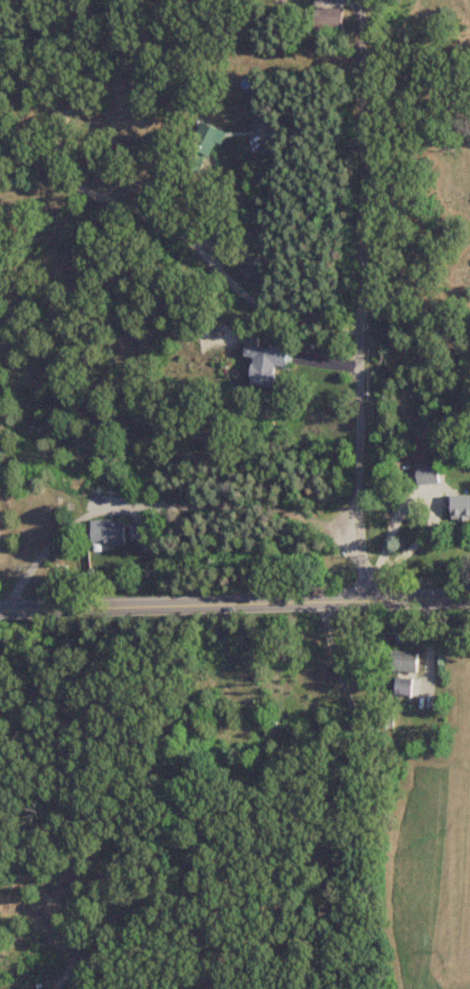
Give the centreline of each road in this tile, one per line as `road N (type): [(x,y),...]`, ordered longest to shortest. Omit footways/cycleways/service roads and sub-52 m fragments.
road 1 (tertiary): [(469,599),(0,610)]
road 2 (residential): [(358,437),(363,2)]
road 3 (residential): [(0,579),(52,477),(201,441),(358,437)]
road 4 (residential): [(371,601),(358,437)]

